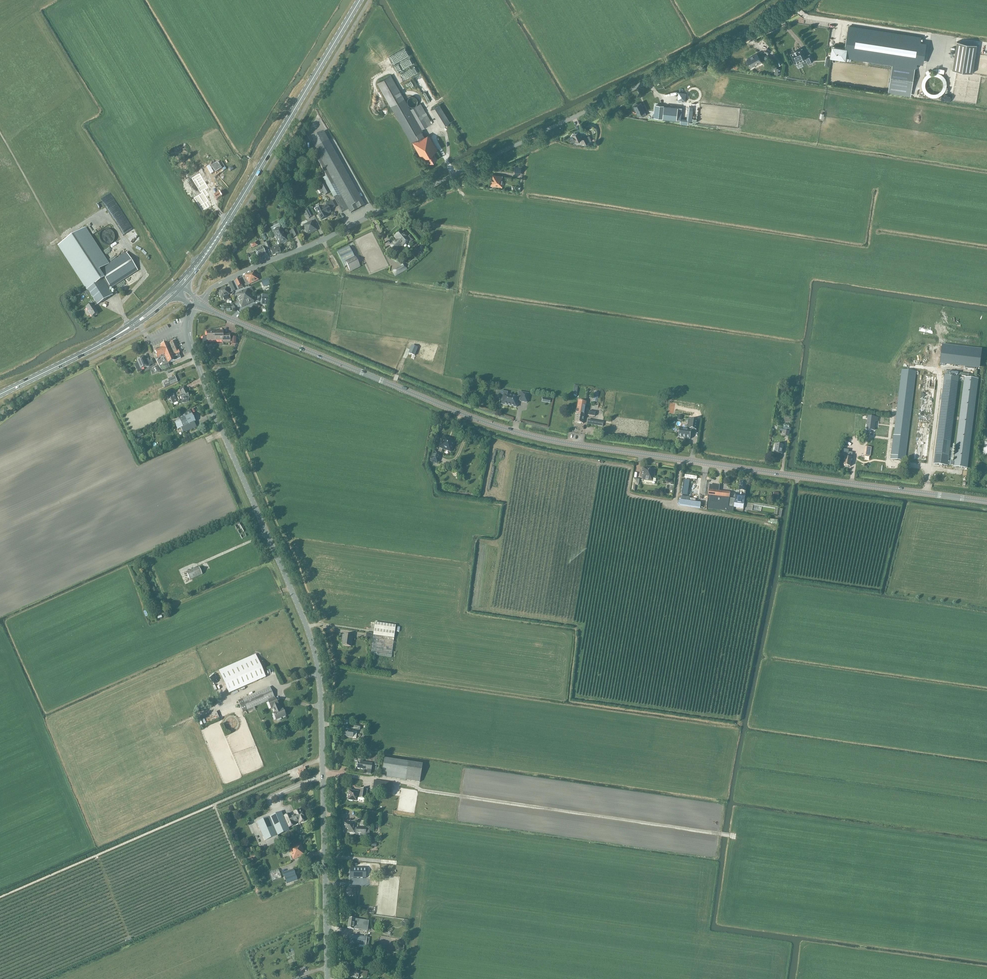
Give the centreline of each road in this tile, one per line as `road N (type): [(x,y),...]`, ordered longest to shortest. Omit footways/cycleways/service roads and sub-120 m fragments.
road 1 (tertiary): [(986,503),(509,431),(196,304)]
road 2 (tertiary): [(328,978),(317,662),(209,398),(188,333),(196,304)]
road 3 (track): [(811,846),(323,773)]
road 4 (unclassified): [(395,204),(635,89),(794,0)]
road 5 (track): [(0,897),(322,758)]
road 6 (secondary): [(177,290),(360,0)]
road 7 (residential): [(196,304),(213,288),(395,204)]
road 8 (secondary): [(0,394),(120,333),(177,290)]

